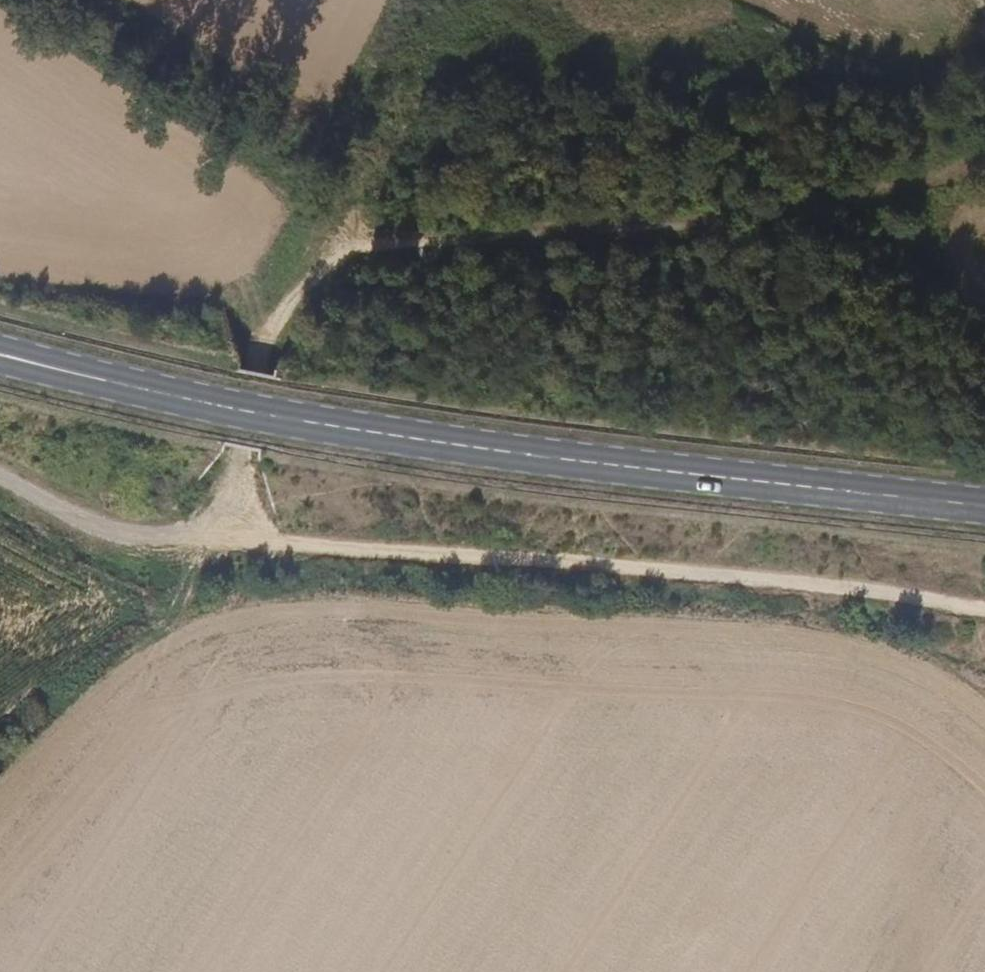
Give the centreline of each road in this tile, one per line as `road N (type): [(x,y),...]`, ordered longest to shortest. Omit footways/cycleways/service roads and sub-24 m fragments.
road 1 (track): [(0,479),(129,540),(824,586),(984,609)]
road 2 (primary): [(0,354),(219,403),(630,470),(984,508)]
road 3 (track): [(219,544),(269,336),(339,251),(729,217)]
road 4 (track): [(219,544),(186,609),(42,695),(0,749)]
road 5 (track): [(729,217),(849,202),(984,169)]

